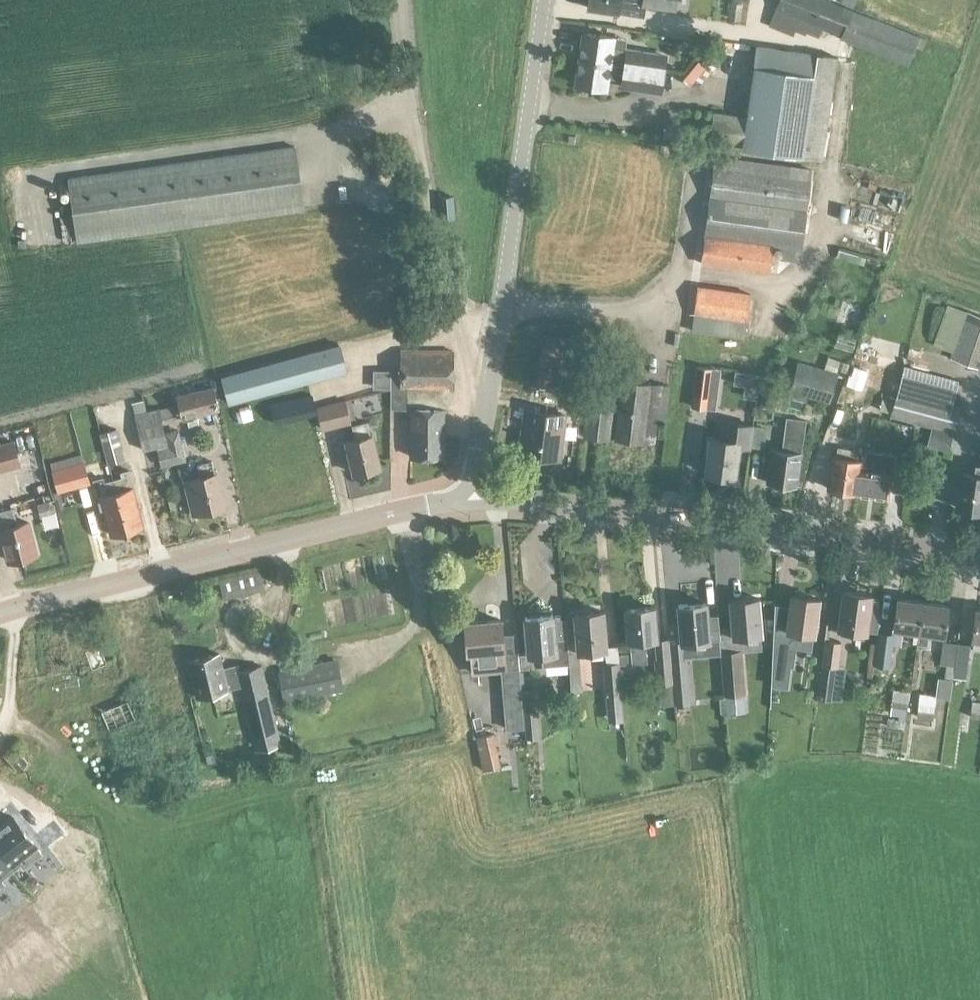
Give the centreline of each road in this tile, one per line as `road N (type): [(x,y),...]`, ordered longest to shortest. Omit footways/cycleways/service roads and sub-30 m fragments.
road 1 (tertiary): [(979,556),(475,490)]
road 2 (unclassified): [(475,490),(543,0)]
road 3 (tertiary): [(0,613),(475,490)]

